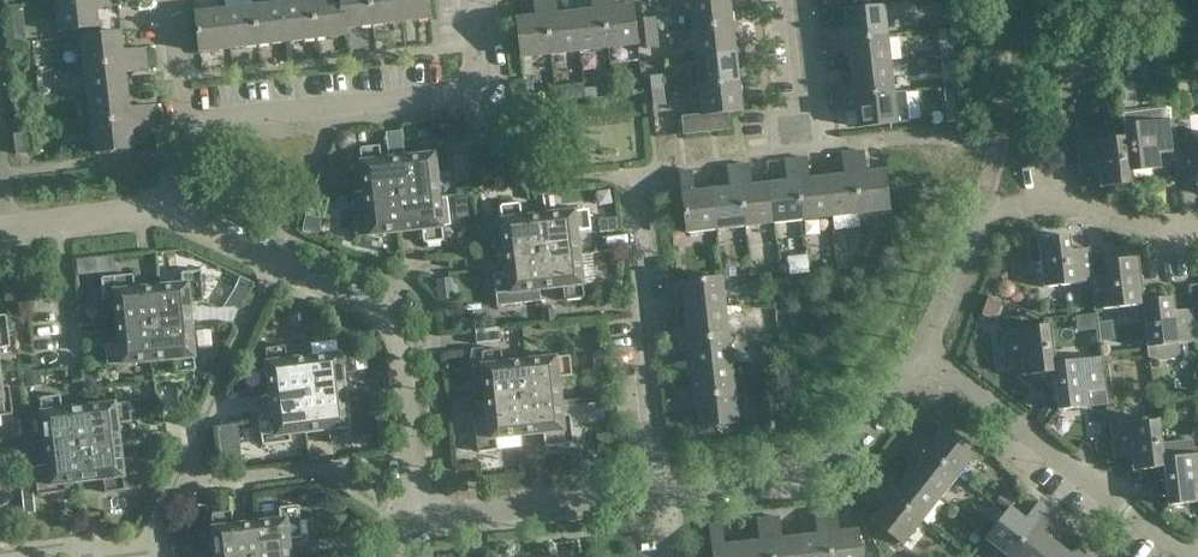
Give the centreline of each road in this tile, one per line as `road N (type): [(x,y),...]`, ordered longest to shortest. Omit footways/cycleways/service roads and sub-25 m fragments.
road 1 (residential): [(1197,556),(1134,518),(927,350)]
road 2 (unclassified): [(427,514),(401,340),(361,305),(274,267)]
road 3 (unclassified): [(668,489),(794,474),(847,444),(927,350)]
road 4 (unclassified): [(660,490),(628,183)]
road 5 (residential): [(188,126),(468,90)]
road 6 (residential): [(404,526),(322,469),(176,482)]
road 7 (residential): [(176,482),(274,267)]
road 8 (unclassified): [(427,514),(660,490)]
road 9 (residential): [(1197,231),(1159,234),(1066,203),(983,205)]
road 10 (residential): [(0,553),(148,545),(176,482)]
road 11 (unclassified): [(165,210),(0,225)]
road 12 (unclassified): [(927,350),(983,205)]
road 13 (residential): [(812,147),(795,0)]
road 14 (residential): [(188,126),(174,0)]
road 15 (unclassified): [(274,267),(165,210)]

